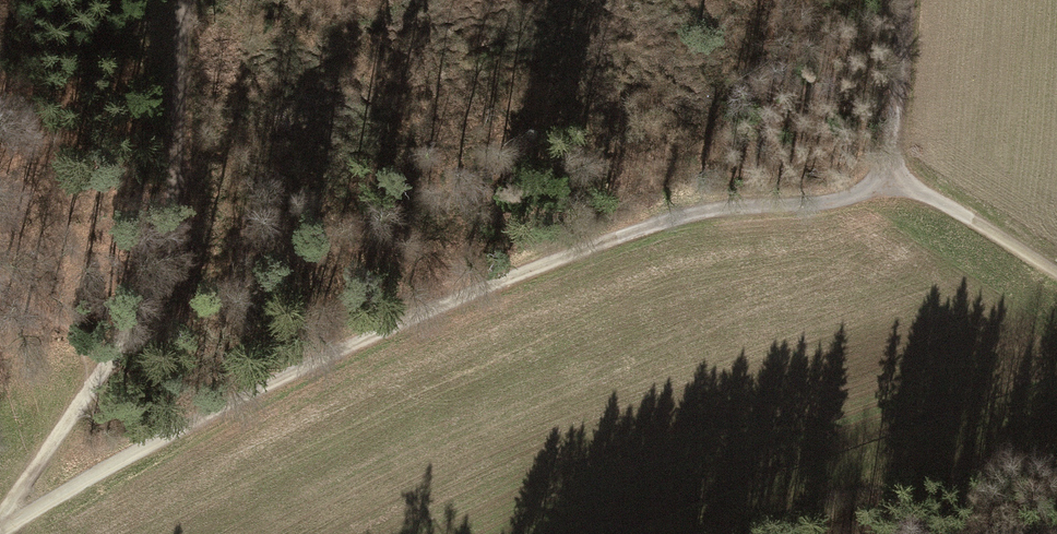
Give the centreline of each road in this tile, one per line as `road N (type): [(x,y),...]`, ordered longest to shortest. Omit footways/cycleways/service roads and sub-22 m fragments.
road 1 (track): [(0,532),(386,330),(666,221),(843,198),(885,170)]
road 2 (track): [(0,519),(123,342),(166,259),(186,0)]
road 3 (track): [(885,170),(1056,273)]
road 4 (track): [(885,170),(906,0)]

